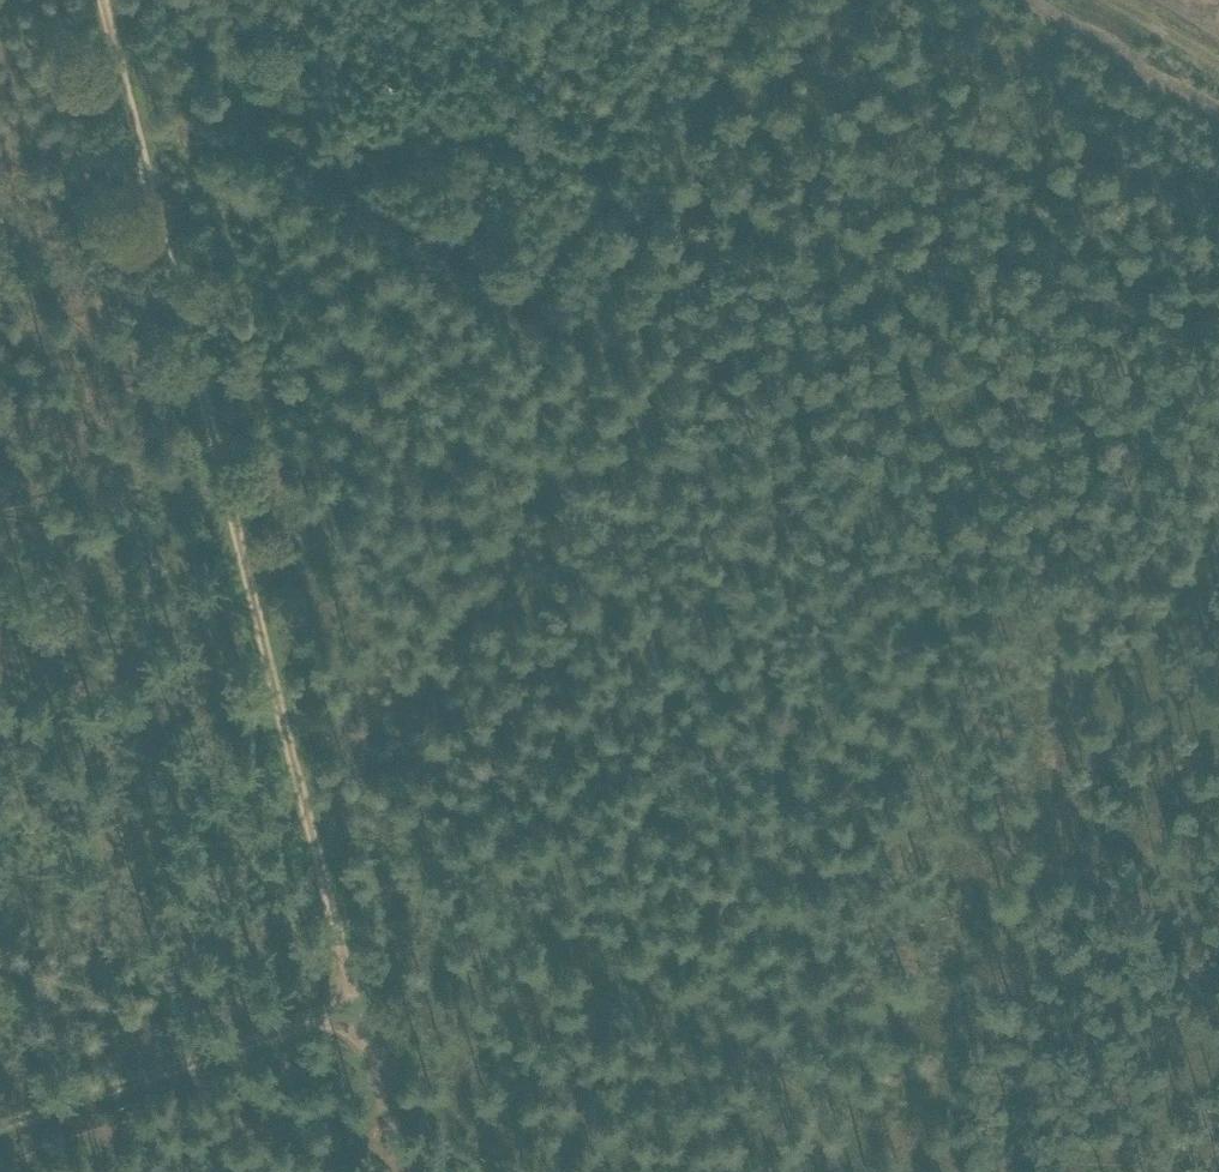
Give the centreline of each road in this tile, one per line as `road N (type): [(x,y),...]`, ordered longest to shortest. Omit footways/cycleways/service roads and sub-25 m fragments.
road 1 (track): [(356,1010),(104,0)]
road 2 (track): [(356,1010),(0,1125)]
road 3 (track): [(399,1171),(356,1010)]
road 4 (track): [(1115,0),(1218,63)]

